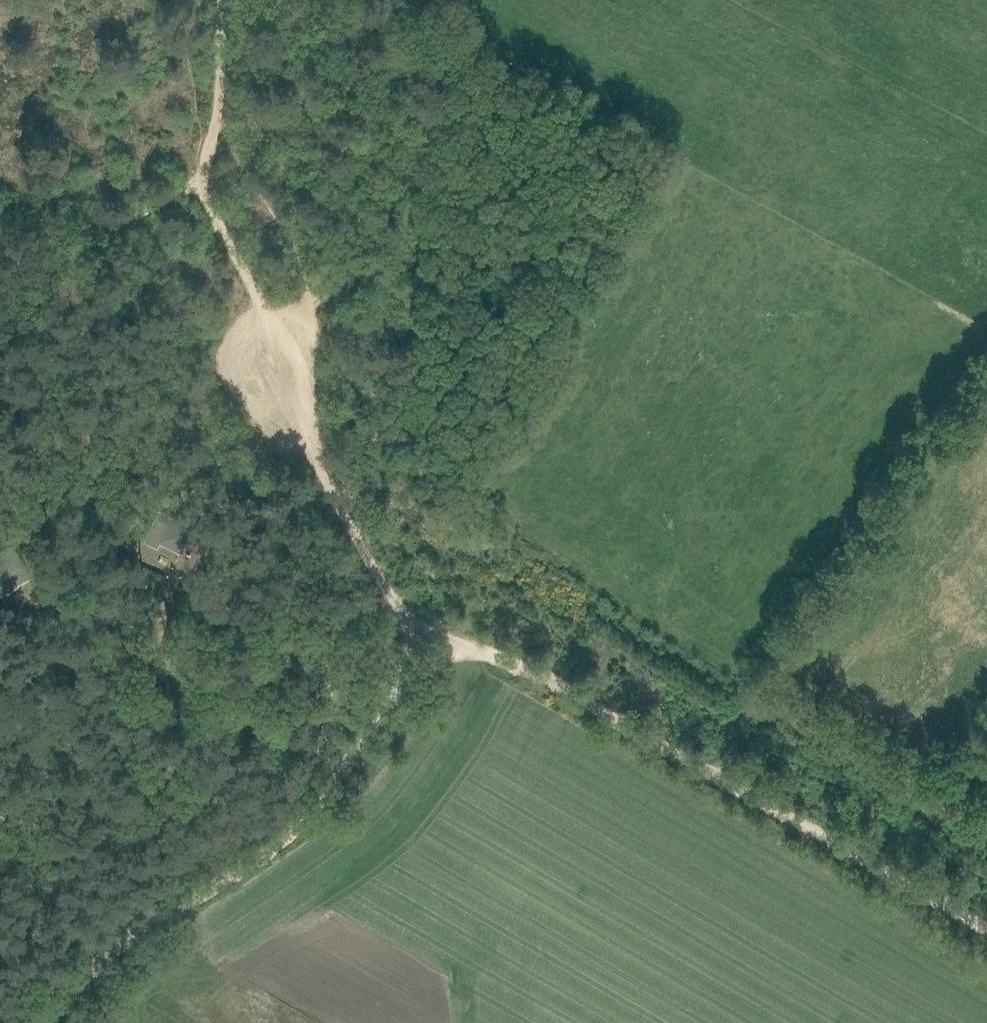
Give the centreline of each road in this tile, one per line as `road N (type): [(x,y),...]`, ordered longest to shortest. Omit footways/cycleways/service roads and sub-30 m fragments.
road 1 (track): [(986,929),(524,669),(460,652),(406,672),(338,782),(283,844),(122,945),(44,1022)]
road 2 (track): [(224,0),(208,198),(300,375),(331,489),(410,623),(406,672),(298,707),(135,735),(22,788),(0,810)]
road 3 (track): [(205,175),(157,211),(126,217),(90,222),(0,209)]

